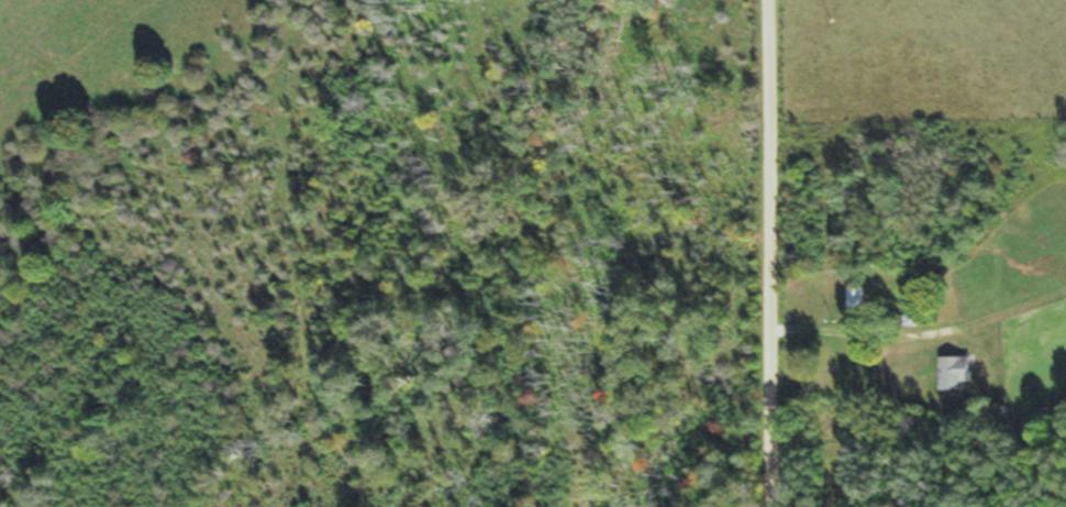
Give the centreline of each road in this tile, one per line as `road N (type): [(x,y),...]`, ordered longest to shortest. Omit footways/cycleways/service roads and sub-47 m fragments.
road 1 (residential): [(772,506),(766,0)]

